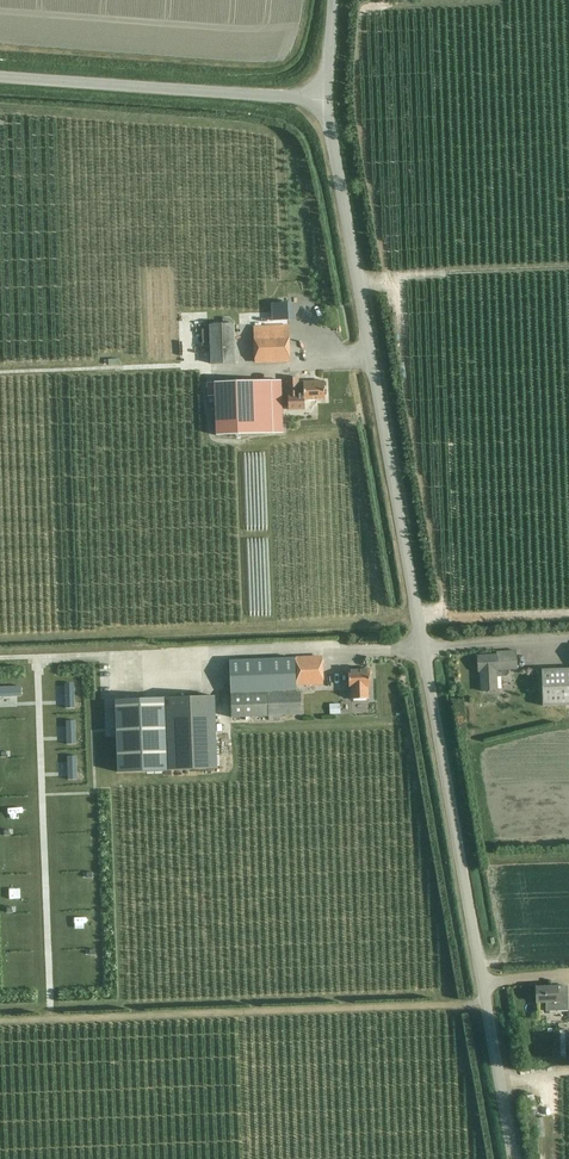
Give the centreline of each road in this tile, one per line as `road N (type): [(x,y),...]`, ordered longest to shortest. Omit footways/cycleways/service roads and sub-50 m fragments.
road 1 (unclassified): [(514,1158),(328,100)]
road 2 (unclassified): [(328,100),(0,77)]
road 3 (track): [(358,279),(568,269)]

